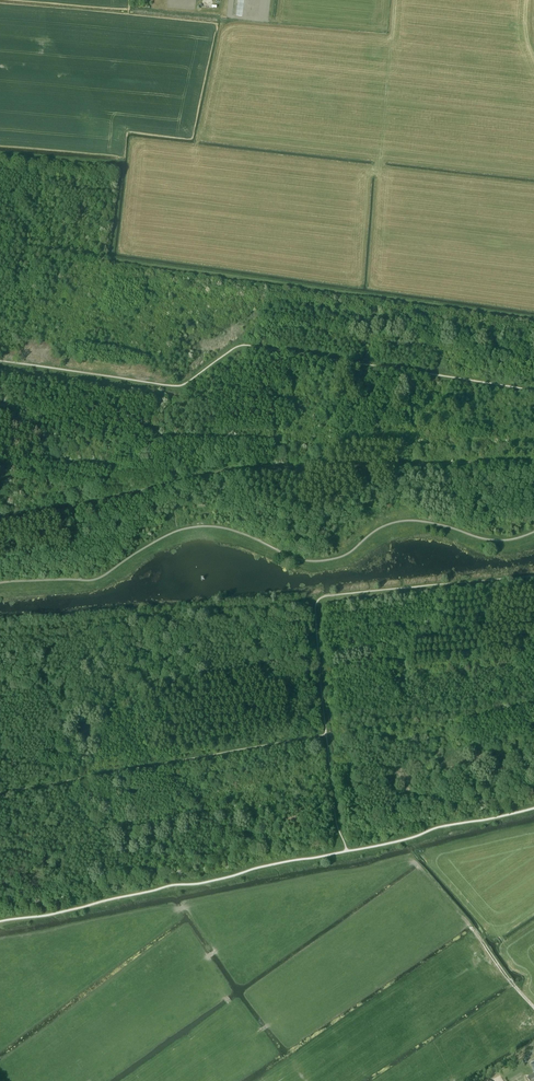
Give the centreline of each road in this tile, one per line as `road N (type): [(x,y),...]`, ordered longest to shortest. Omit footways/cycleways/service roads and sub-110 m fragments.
road 1 (track): [(0,155),(120,165),(121,156)]

